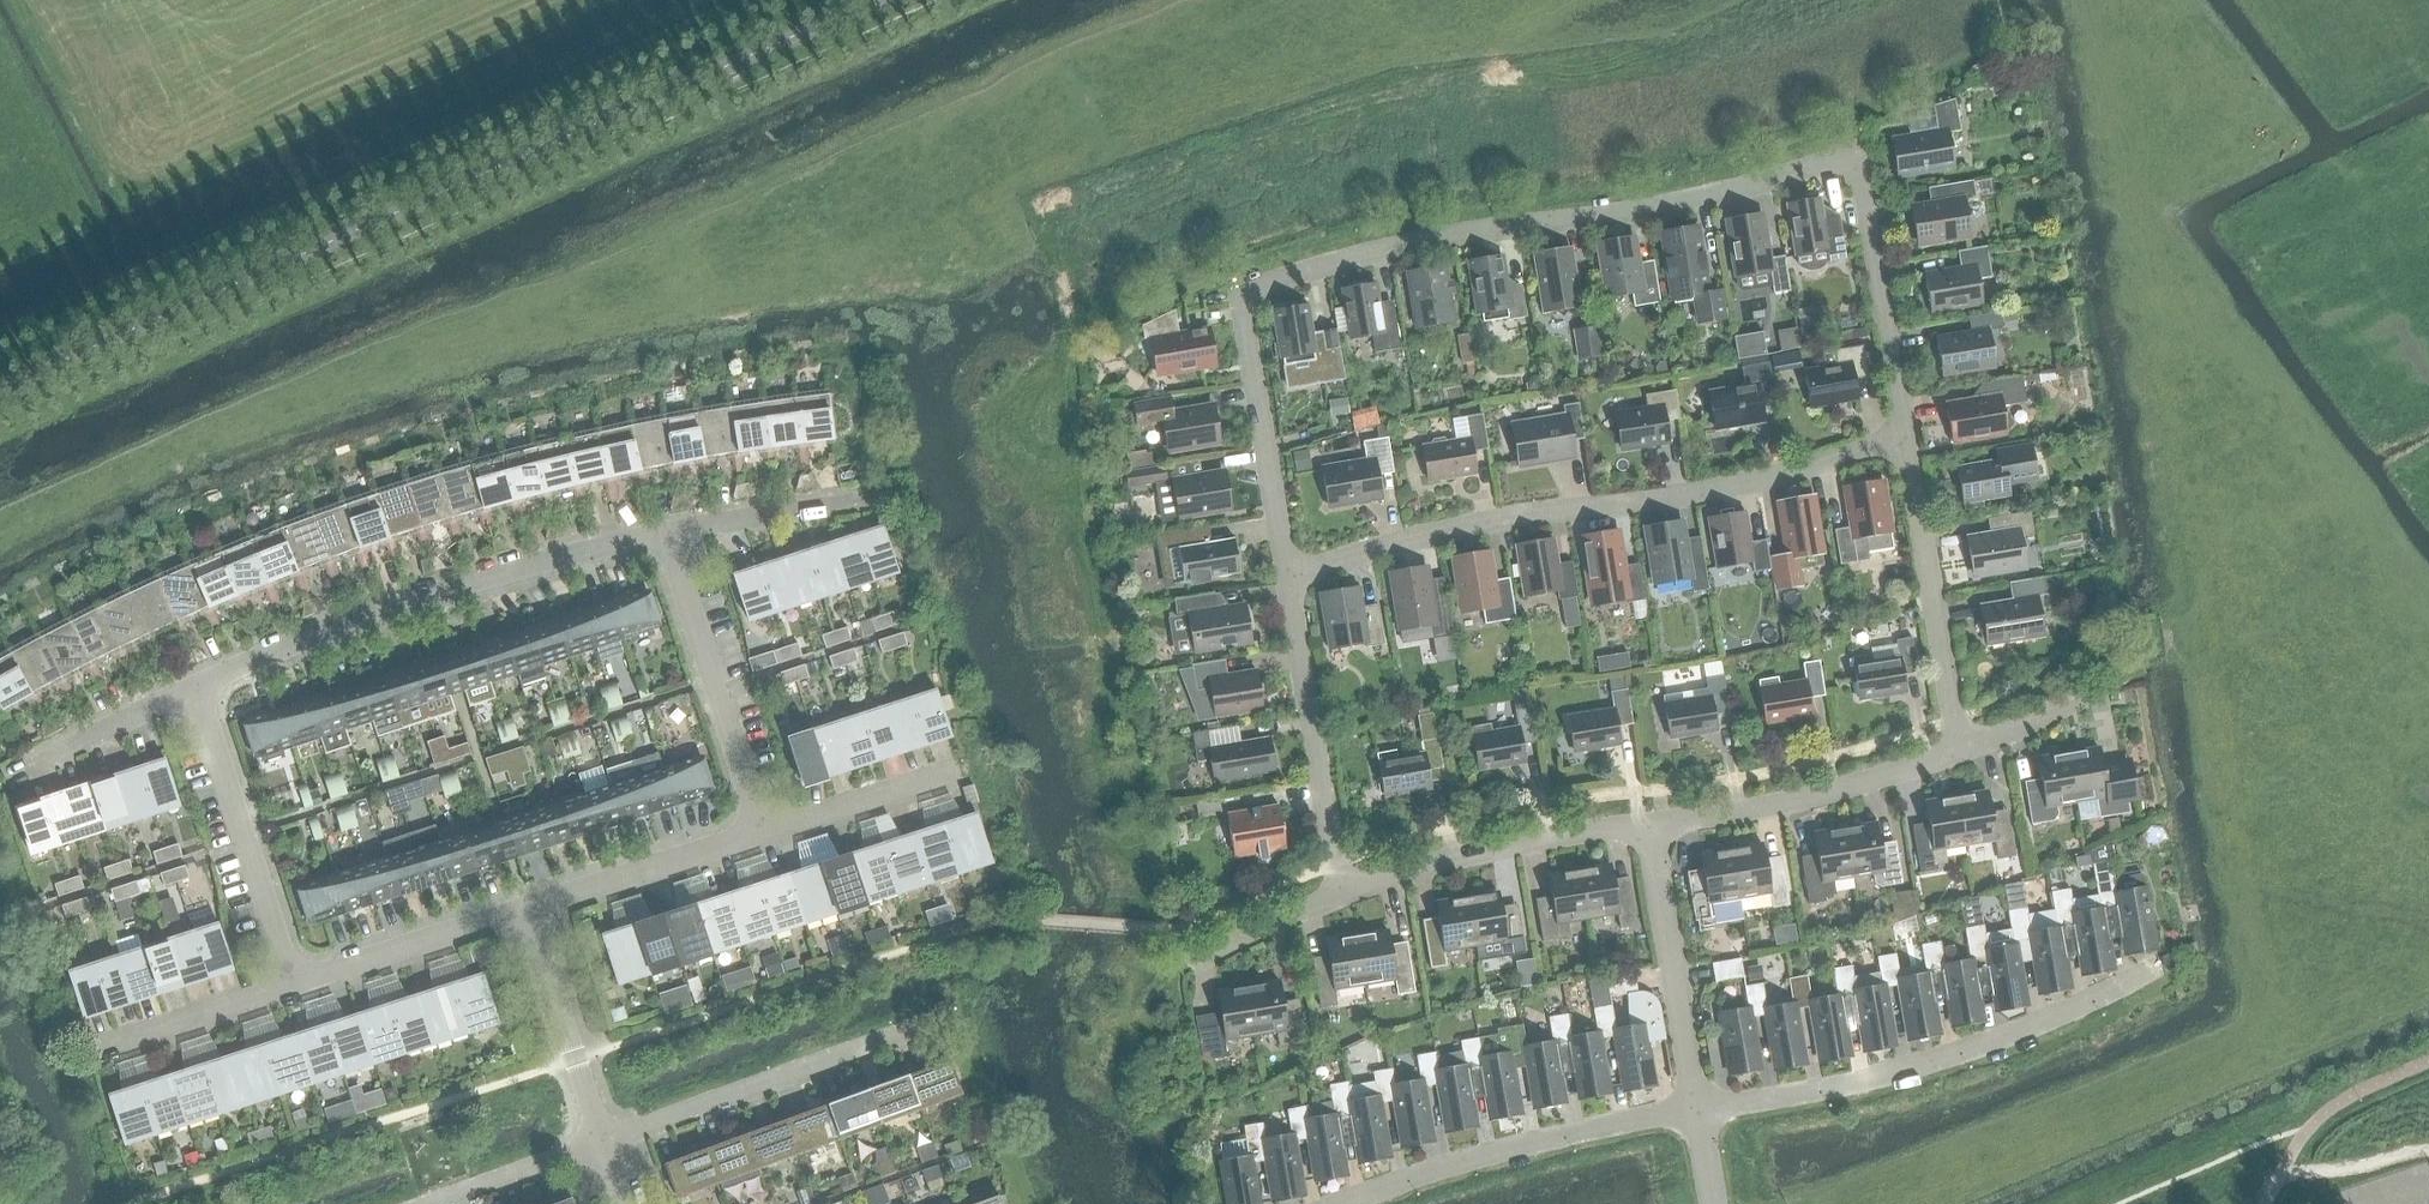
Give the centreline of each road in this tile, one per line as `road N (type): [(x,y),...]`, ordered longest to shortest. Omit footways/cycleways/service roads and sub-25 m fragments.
road 1 (residential): [(1281,582),(1236,301),(1258,269),(1571,221),(1845,152),(1903,451)]
road 2 (residential): [(1281,582),(1421,538),(1903,451)]
road 3 (residential): [(197,687),(426,596),(668,536)]
road 4 (residential): [(1696,1110),(1901,1072),(2030,1028),(2154,970)]
road 5 (residential): [(1344,1203),(1536,1141),(1696,1110)]
road 6 (residential): [(601,1143),(925,1027)]
road 7 (residential): [(1648,827),(1795,800),(1958,751)]
road 8 (residential): [(1338,893),(1514,844),(1648,827)]
road 9 (residential): [(1338,893),(1281,582)]
road 10 (residential): [(293,981),(197,687)]
road 11 (residential): [(760,829),(668,536)]
road 12 (residential): [(1958,751),(1903,451)]
road 13 (residential): [(1696,1110),(1648,827)]
road 14 (residential): [(601,1143),(527,907)]
road 15 (residential): [(527,907),(760,829)]
road 16 (residential): [(293,981),(527,907)]
road 17 (residential): [(10,782),(197,687)]
road 18 (residential): [(97,1047),(293,981)]
road 19 (residential): [(760,829),(954,769)]
road 20 (residential): [(668,536),(867,507)]
road 21 (residential): [(432,1203),(601,1143)]
road 22 (residential): [(1199,958),(1338,893)]
road 23 (residential): [(1958,751),(2097,689)]

